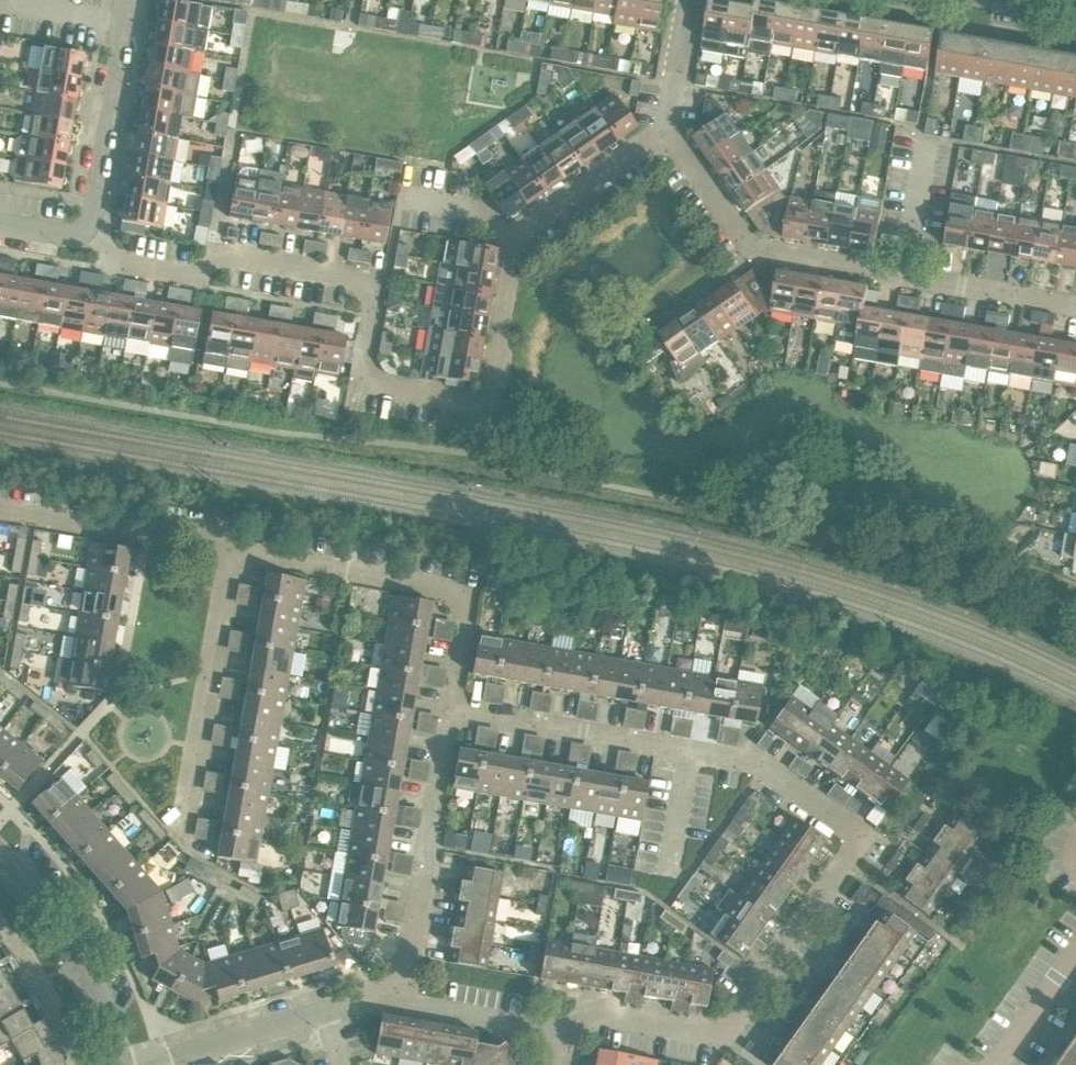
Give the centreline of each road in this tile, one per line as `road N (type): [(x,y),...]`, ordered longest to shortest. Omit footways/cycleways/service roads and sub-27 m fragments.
road 1 (residential): [(548,1029),(598,1016),(719,1035),(862,836),(735,759),(450,708)]
road 2 (residential): [(488,402),(366,383),(384,284),(232,257),(208,272),(117,259),(86,231)]
road 3 (residential): [(450,708),(469,592),(230,551)]
road 4 (residential): [(488,402),(513,238),(670,147)]
road 5 (residential): [(396,1000),(450,708)]
road 6 (residential): [(178,839),(230,551)]
road 7 (residential): [(906,276),(755,253),(670,147)]
road 8 (tertiary): [(124,1064),(97,998),(0,856)]
road 9 (residential): [(0,512),(140,535),(166,525),(203,532),(230,551)]
road 10 (residential): [(86,231),(126,0)]
road 11 (residential): [(147,1064),(329,1010)]
road 12 (residential): [(1075,306),(906,276)]
road 13 (residential): [(548,1029),(396,1000)]
road 14 (residential): [(996,1064),(1075,947)]
road 15 (residential): [(906,276),(930,140)]

